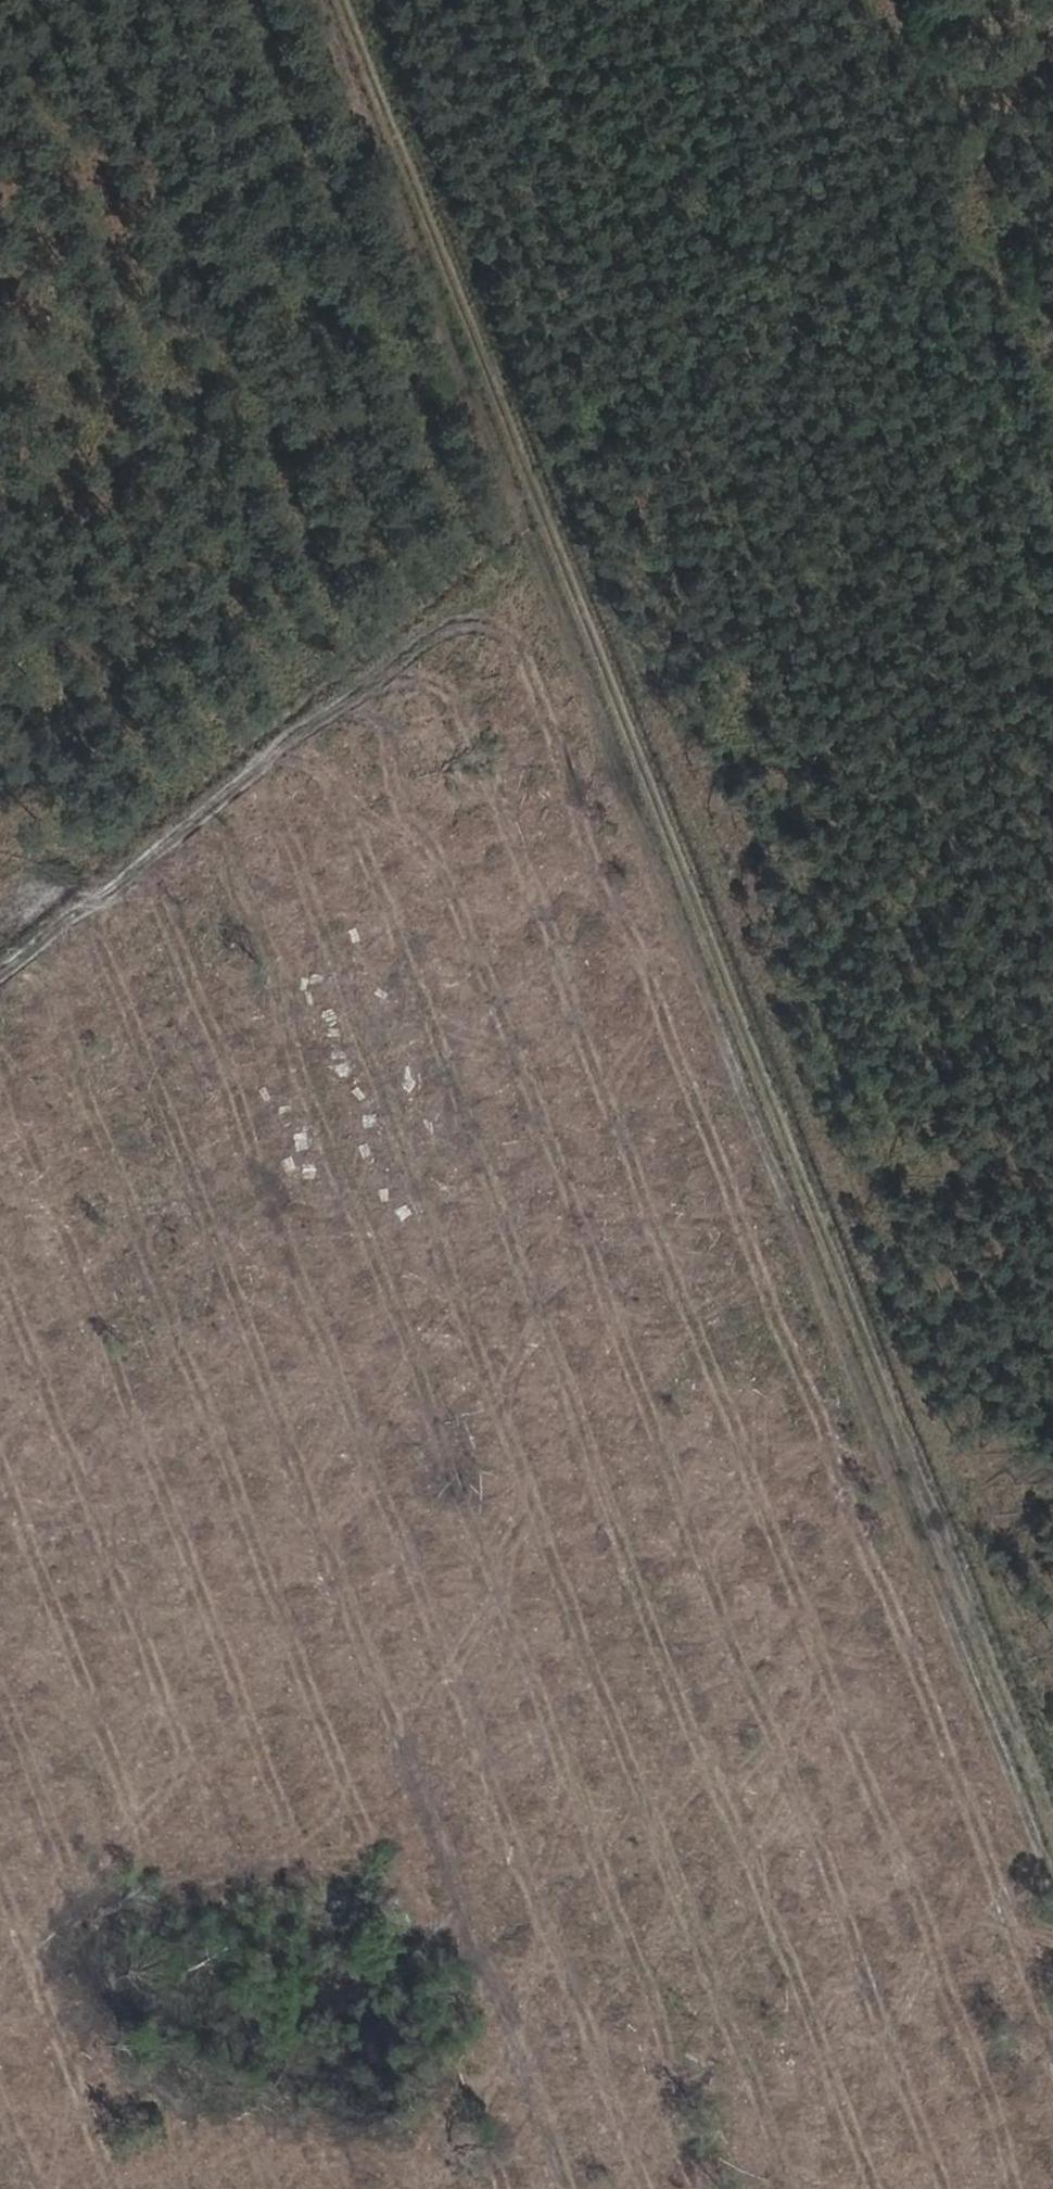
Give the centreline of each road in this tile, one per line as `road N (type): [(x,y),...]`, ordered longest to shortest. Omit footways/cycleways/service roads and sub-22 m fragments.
road 1 (track): [(1052,1808),(348,0)]

